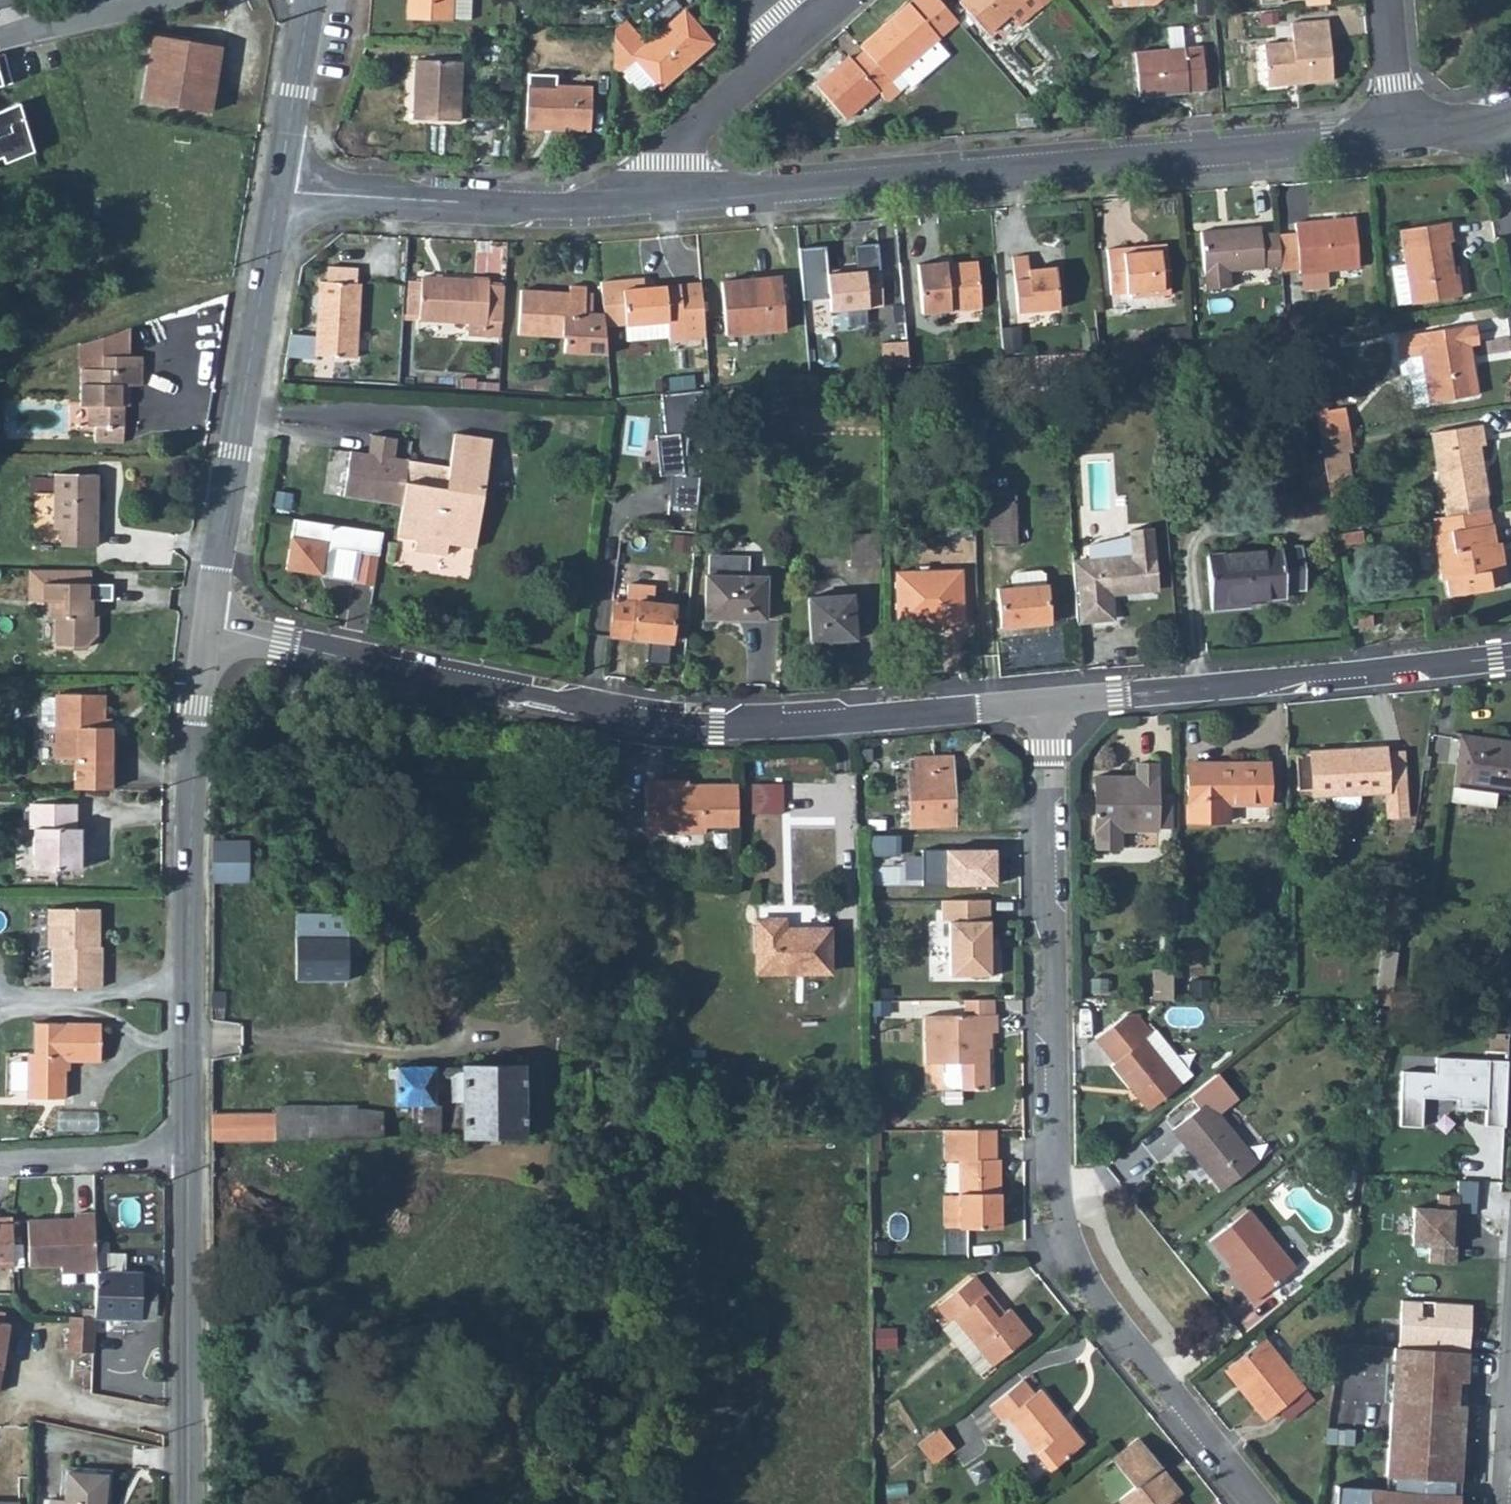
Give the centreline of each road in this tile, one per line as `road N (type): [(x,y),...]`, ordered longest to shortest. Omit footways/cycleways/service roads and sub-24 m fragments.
road 1 (residential): [(1049,700),(1062,1223),(1123,1331),(1259,1503)]
road 2 (residential): [(1049,700),(787,725),(677,722),(210,621)]
road 3 (residential): [(651,196),(1398,134)]
road 4 (tertiary): [(188,1153),(191,793),(210,621)]
road 5 (residential): [(1510,654),(1049,700)]
road 6 (tertiary): [(210,621),(278,191)]
road 7 (residential): [(278,191),(552,205),(651,196)]
road 8 (tertiary): [(189,1503),(188,1153)]
road 9 (residential): [(651,196),(657,166),(677,142),(795,42)]
road 10 (tertiary): [(278,191),(310,0)]
road 11 (residential): [(188,1153),(0,1163)]
road 12 (residential): [(154,0),(12,32)]
road 13 (residential): [(1386,0),(1398,134)]
road 14 (residential): [(1504,1503),(1510,1380)]

